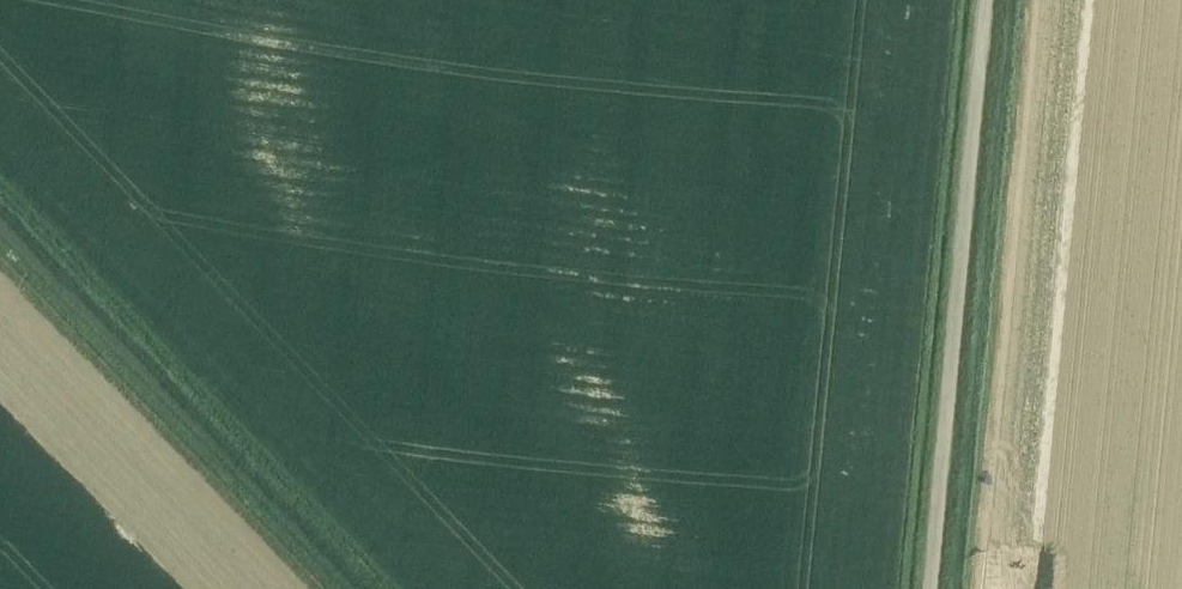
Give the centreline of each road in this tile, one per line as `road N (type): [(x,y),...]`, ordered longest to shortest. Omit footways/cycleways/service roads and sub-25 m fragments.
road 1 (unclassified): [(928,588),(980,0)]

